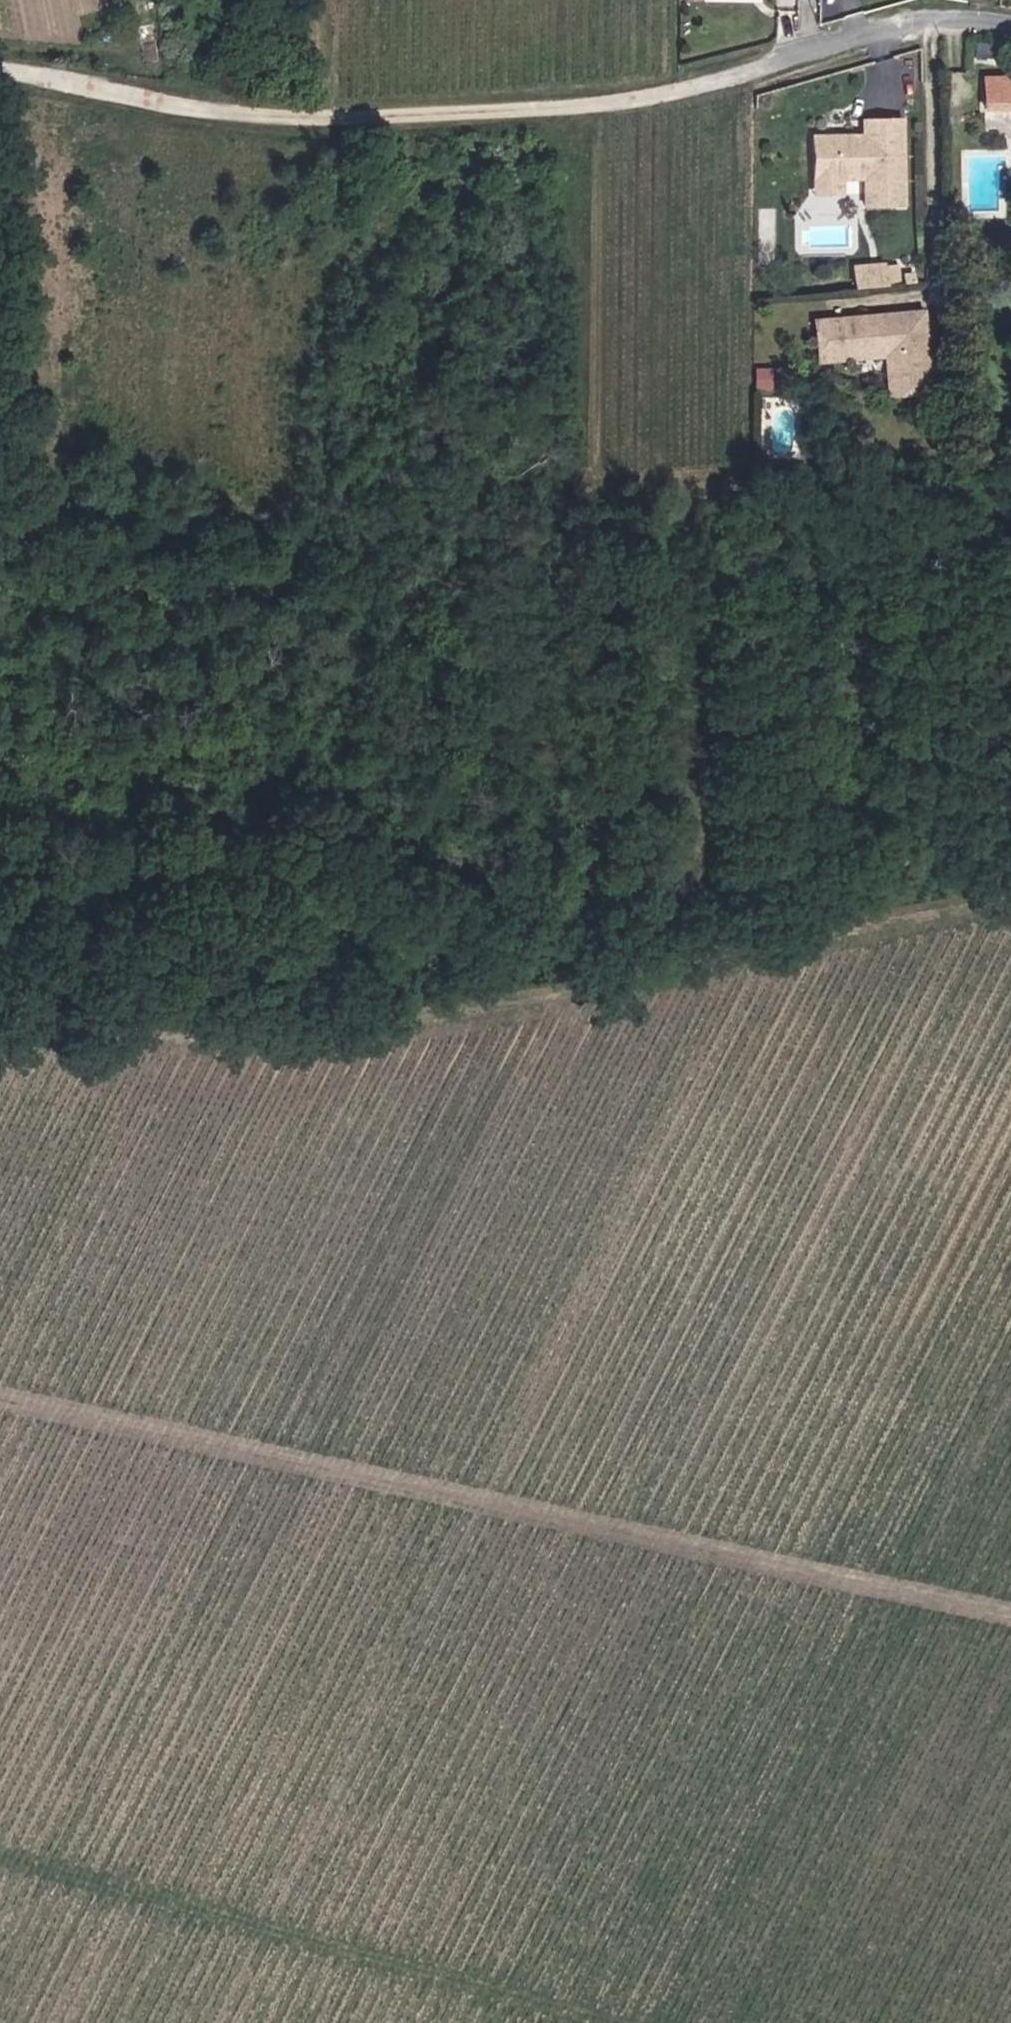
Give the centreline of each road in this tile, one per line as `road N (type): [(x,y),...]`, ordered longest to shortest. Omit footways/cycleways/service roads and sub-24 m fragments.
road 1 (track): [(0,70),(282,125),(710,83)]
road 2 (residential): [(1010,27),(941,17),(710,83)]

